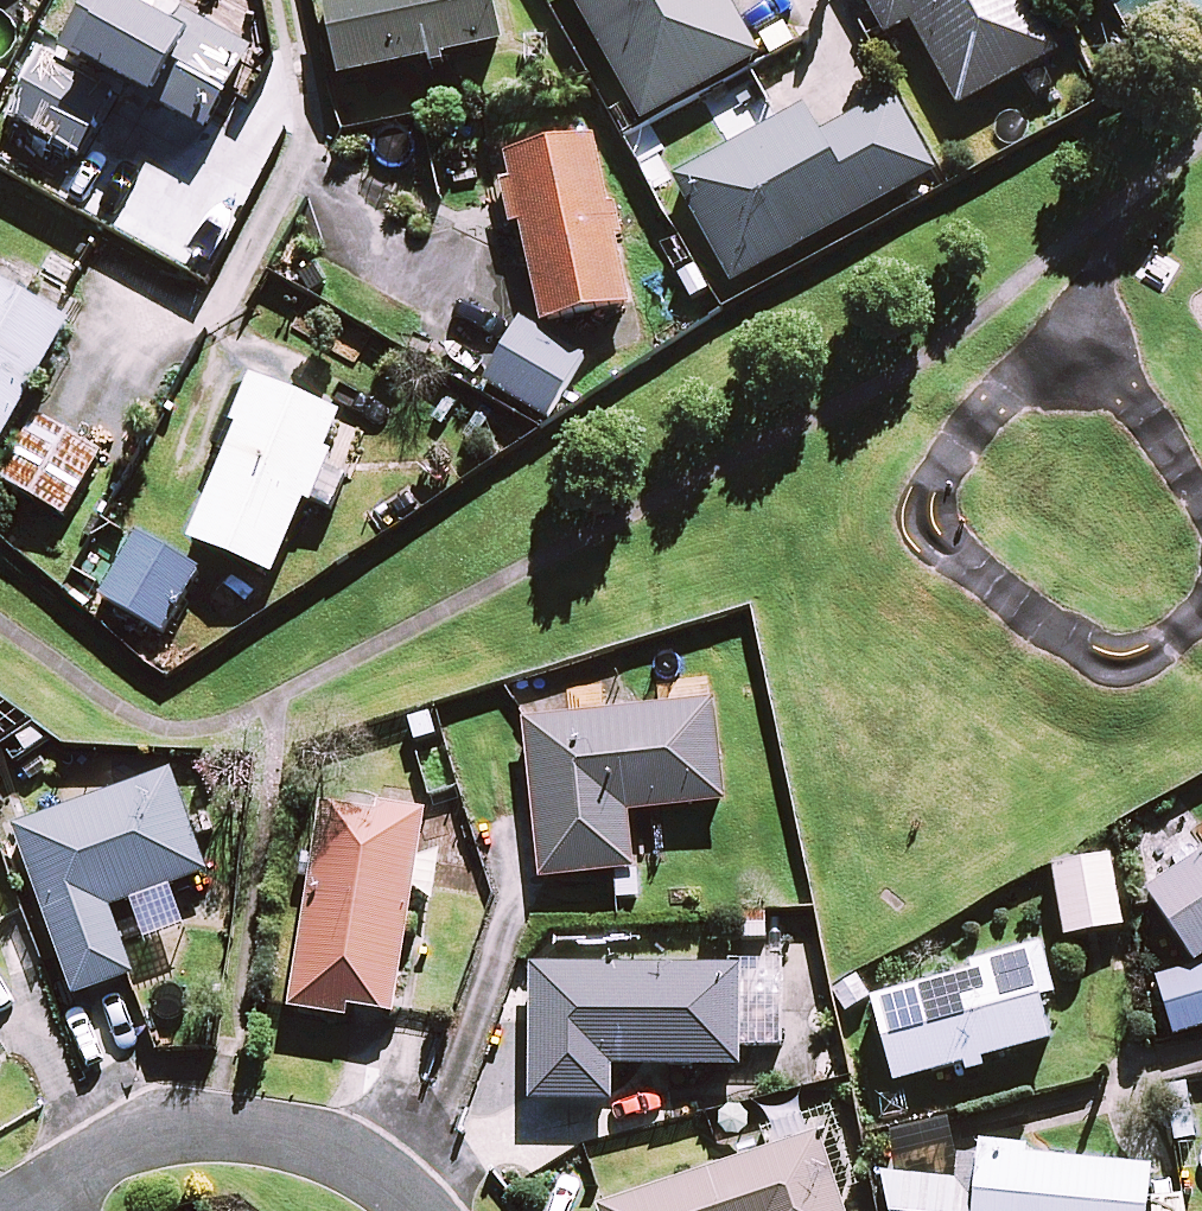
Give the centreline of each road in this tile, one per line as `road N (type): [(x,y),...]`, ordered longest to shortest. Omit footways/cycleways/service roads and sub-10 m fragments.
road 1 (residential): [(1,1210),(148,1140),(242,1132),(329,1147),(405,1191),(424,1210)]

